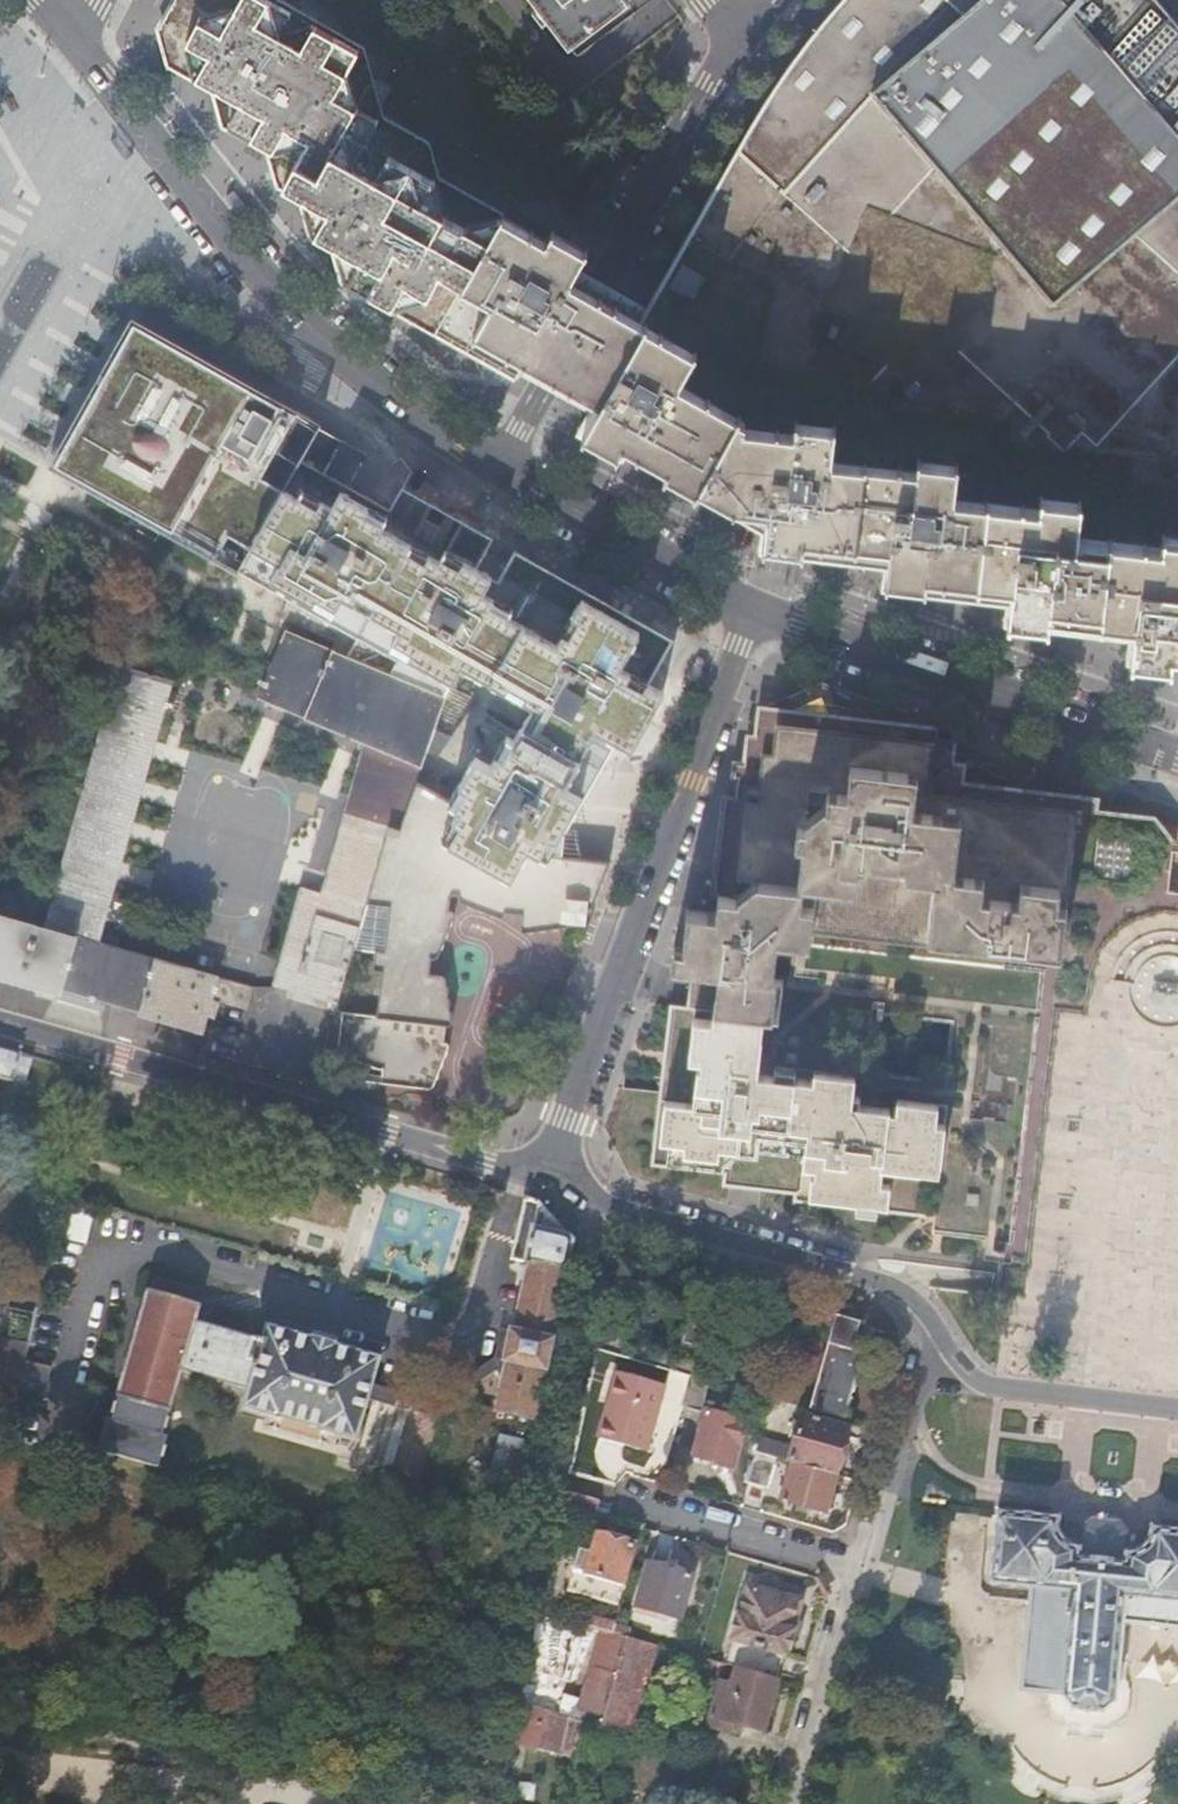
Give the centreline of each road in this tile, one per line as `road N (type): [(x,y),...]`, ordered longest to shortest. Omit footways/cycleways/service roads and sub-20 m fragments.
road 1 (residential): [(752,599),(539,1180)]
road 2 (residential): [(493,466),(396,398),(255,272),(74,25)]
road 3 (residential): [(539,1180),(0,1027)]
road 4 (residential): [(738,34),(493,466)]
road 5 (residential): [(1177,756),(1080,727),(752,599)]
road 6 (residential): [(539,1180),(604,1209),(899,1289),(944,1341)]
road 7 (residential): [(752,599),(493,466)]
road 8 (residential): [(944,1341),(988,1386),(1177,1412)]
road 9 (residential): [(861,1564),(791,1803)]
road 10 (residential): [(944,1341),(915,1382),(861,1564)]
road 11 (residential): [(631,1501),(861,1564)]

